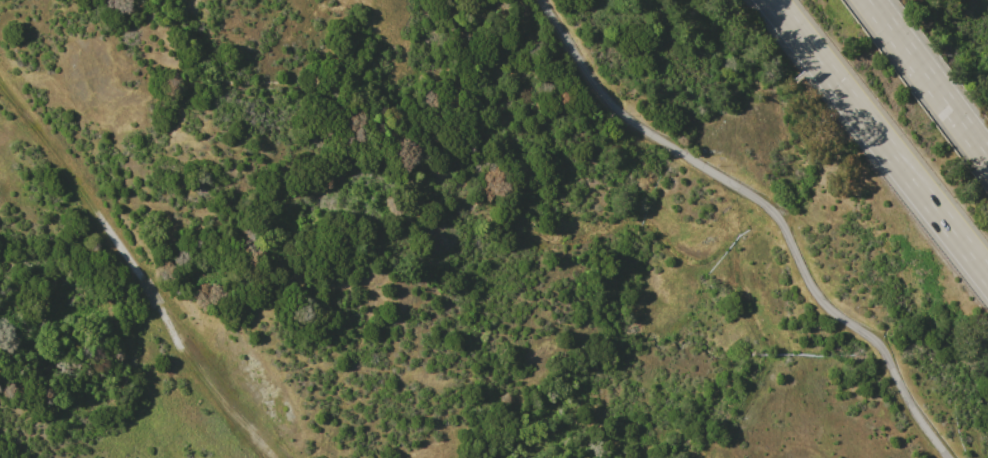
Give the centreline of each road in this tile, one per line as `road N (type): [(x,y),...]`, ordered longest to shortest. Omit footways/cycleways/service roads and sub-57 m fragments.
road 1 (motorway): [(770,0),(987,278)]
road 2 (motorway): [(987,160),(867,0)]
road 3 (track): [(93,211),(180,352)]
road 4 (track): [(0,87),(93,211)]
road 5 (track): [(180,352),(276,457)]

